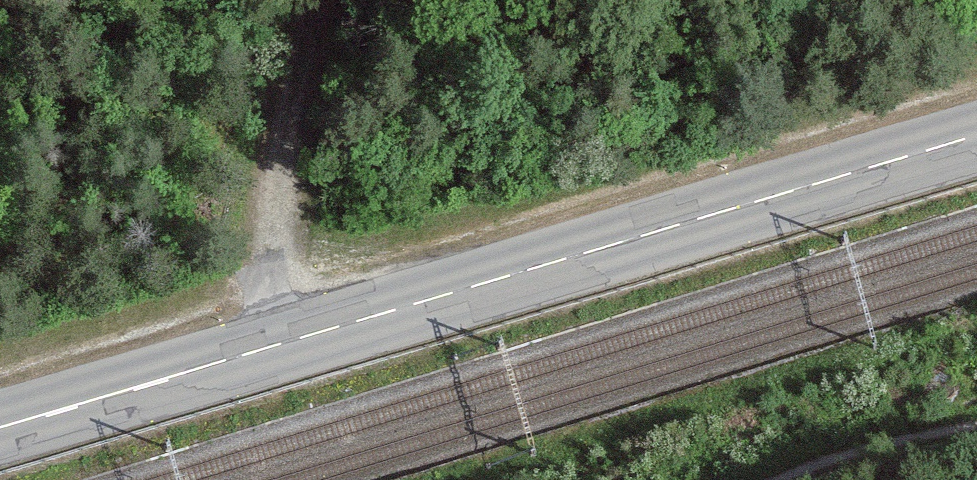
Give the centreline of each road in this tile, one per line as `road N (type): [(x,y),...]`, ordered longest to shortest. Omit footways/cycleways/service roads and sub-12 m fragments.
road 1 (primary): [(0,428),(976,134)]
road 2 (track): [(327,0),(277,214),(262,349)]
road 3 (track): [(976,433),(864,454),(798,479)]

